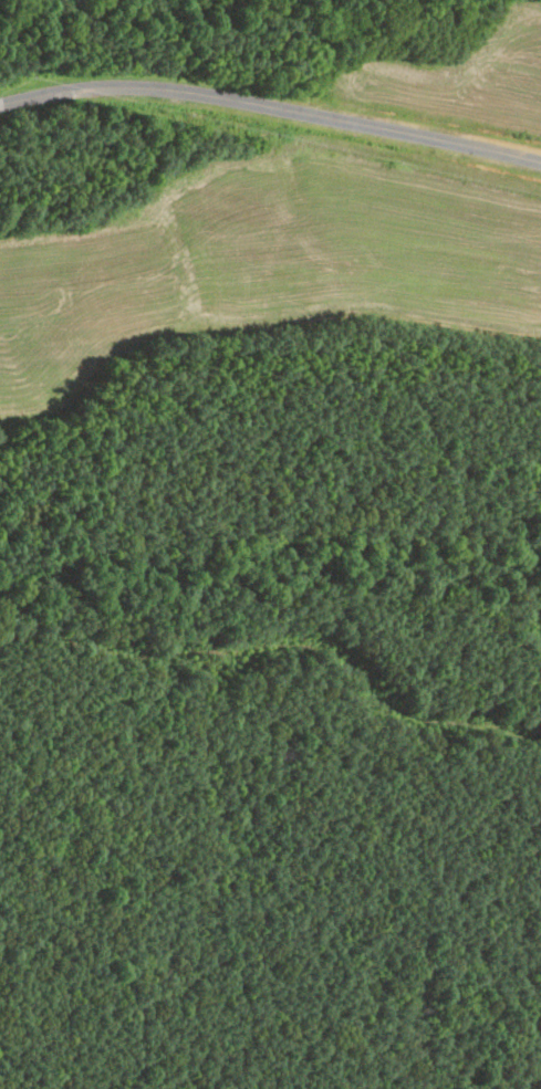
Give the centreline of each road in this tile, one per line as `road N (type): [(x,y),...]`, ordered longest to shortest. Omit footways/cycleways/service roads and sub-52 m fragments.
road 1 (residential): [(0,104),(104,87),(171,92),(540,160)]

